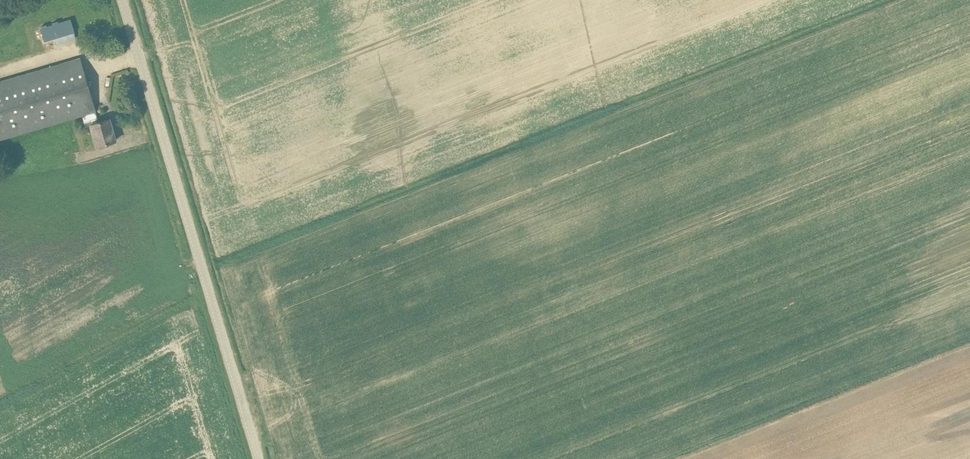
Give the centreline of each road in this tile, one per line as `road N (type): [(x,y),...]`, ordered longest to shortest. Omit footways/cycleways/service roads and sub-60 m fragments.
road 1 (unclassified): [(261,458),(126,0)]

